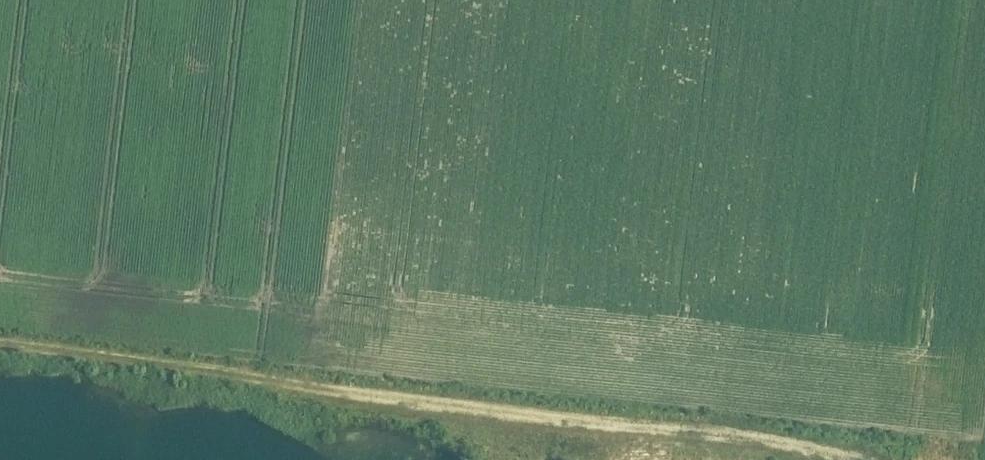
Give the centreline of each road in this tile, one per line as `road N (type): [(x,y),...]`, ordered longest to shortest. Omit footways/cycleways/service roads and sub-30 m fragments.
road 1 (track): [(0,350),(623,432),(767,442),(800,459)]

